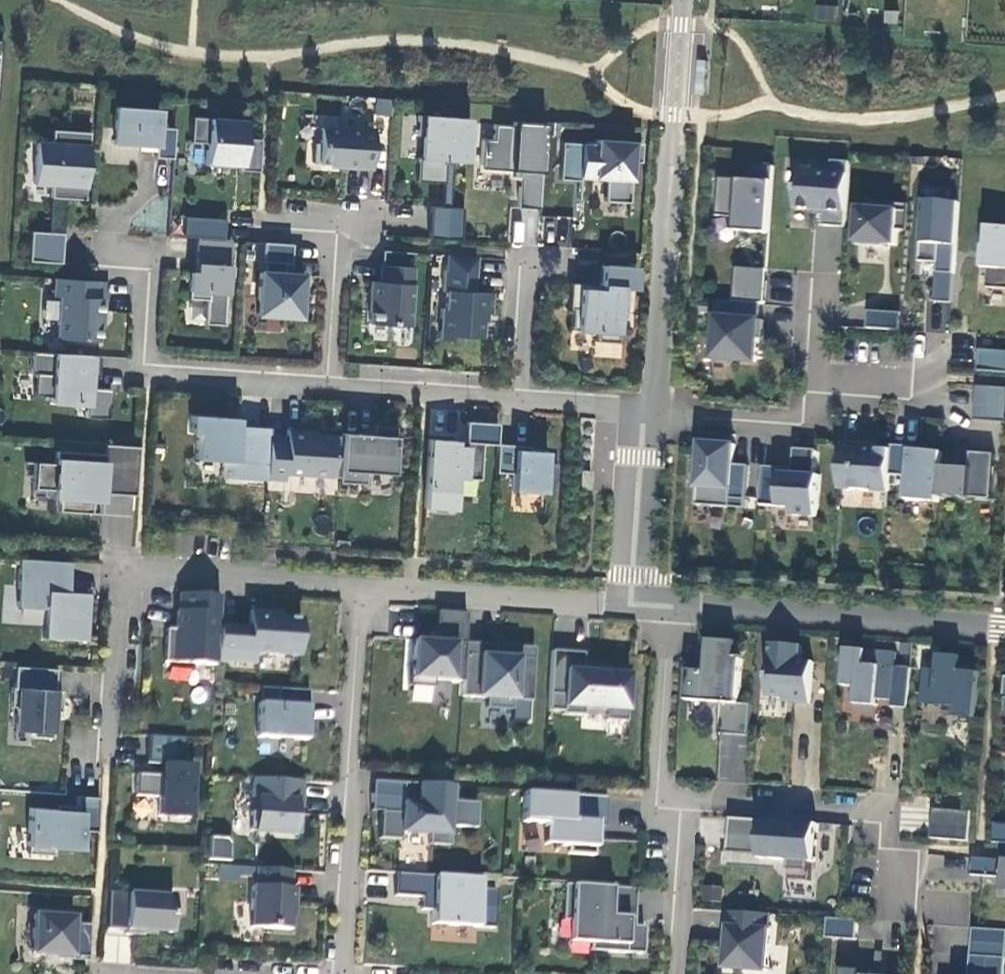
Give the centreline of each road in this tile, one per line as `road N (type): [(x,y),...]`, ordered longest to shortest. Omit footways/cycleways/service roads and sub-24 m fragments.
road 1 (residential): [(108,759),(123,572),(362,589)]
road 2 (residential): [(683,0),(653,411)]
road 3 (residential): [(362,589),(339,973)]
road 4 (residential): [(329,383),(144,370),(149,263),(106,259)]
road 5 (residential): [(683,796),(878,812),(907,907),(947,909)]
road 6 (residential): [(1004,631),(670,609)]
road 7 (residential): [(632,606),(362,589)]
road 8 (residential): [(329,383),(345,224),(289,220)]
road 9 (residential): [(670,609),(659,795),(683,796)]
road 10 (residential): [(653,411),(645,433),(632,606)]
road 11 (residential): [(517,397),(329,383)]
road 12 (residential): [(683,796),(670,973)]
road 13 (residential): [(653,411),(794,422),(819,398)]
road 14 (residential): [(517,397),(527,256)]
road 15 (residential): [(653,411),(517,397)]

